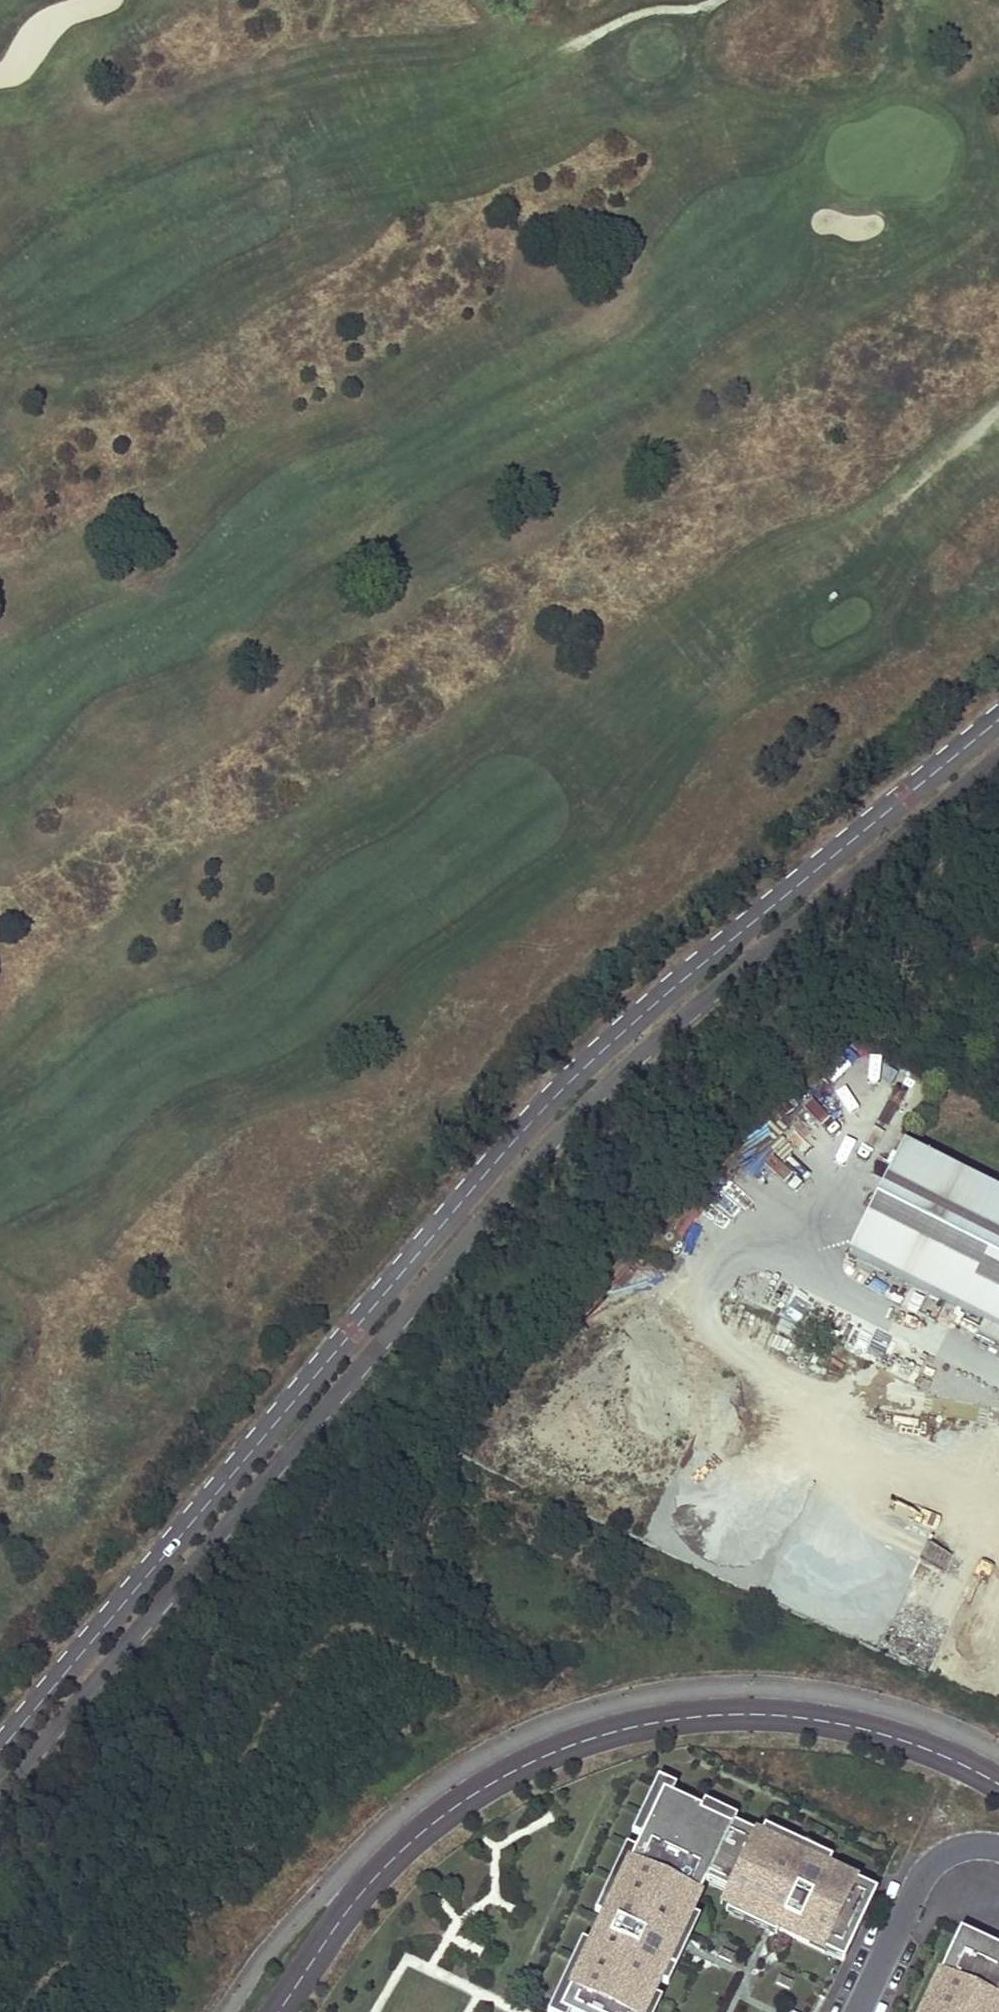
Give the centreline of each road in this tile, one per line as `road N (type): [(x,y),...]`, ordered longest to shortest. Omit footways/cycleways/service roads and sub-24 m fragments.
road 1 (unclassified): [(998,722),(653,1009),(549,1109),(0,1748)]
road 2 (residential): [(998,1851),(961,1852),(922,1878),(860,2011)]

